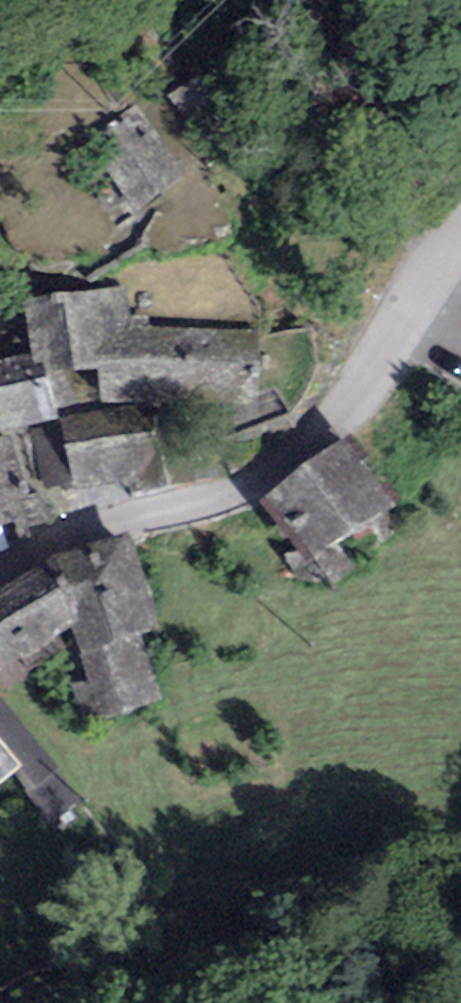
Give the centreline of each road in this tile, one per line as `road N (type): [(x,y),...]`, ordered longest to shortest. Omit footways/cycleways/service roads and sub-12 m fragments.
road 1 (tertiary): [(0,576),(91,537),(226,497),(303,450),(460,238)]

